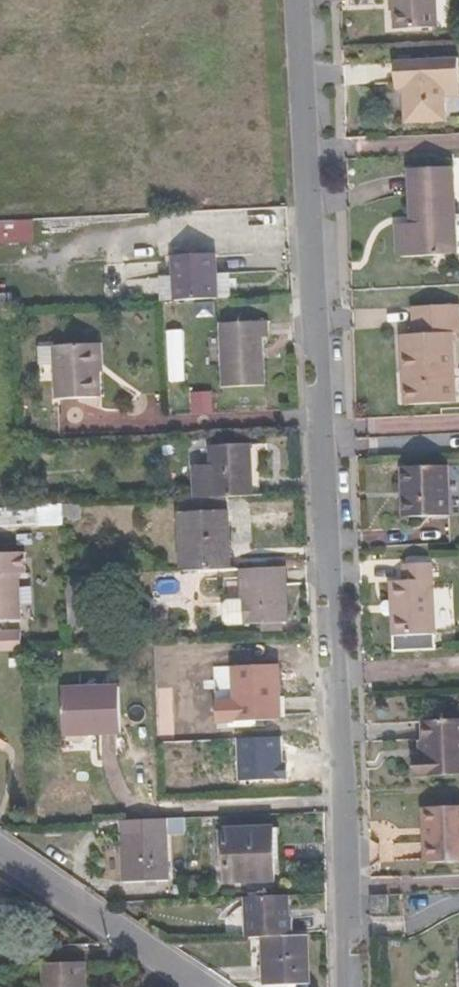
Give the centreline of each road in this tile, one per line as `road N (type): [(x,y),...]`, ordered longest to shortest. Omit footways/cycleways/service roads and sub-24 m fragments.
road 1 (residential): [(290,0),(316,376),(319,557),(347,887),(337,986)]
road 2 (residential): [(0,855),(200,986)]

